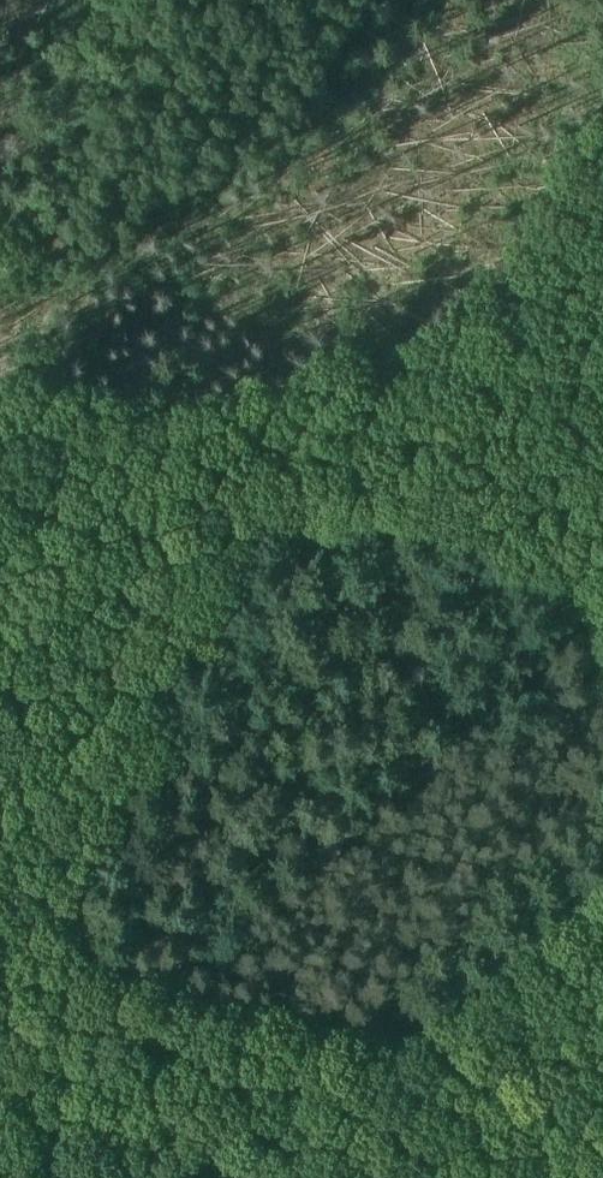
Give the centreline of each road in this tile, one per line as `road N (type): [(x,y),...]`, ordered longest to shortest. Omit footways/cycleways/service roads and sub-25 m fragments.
road 1 (track): [(0,891),(401,1055)]
road 2 (track): [(401,1055),(602,858)]
road 3 (track): [(401,1055),(602,1139)]
road 4 (track): [(401,1055),(272,1177)]

